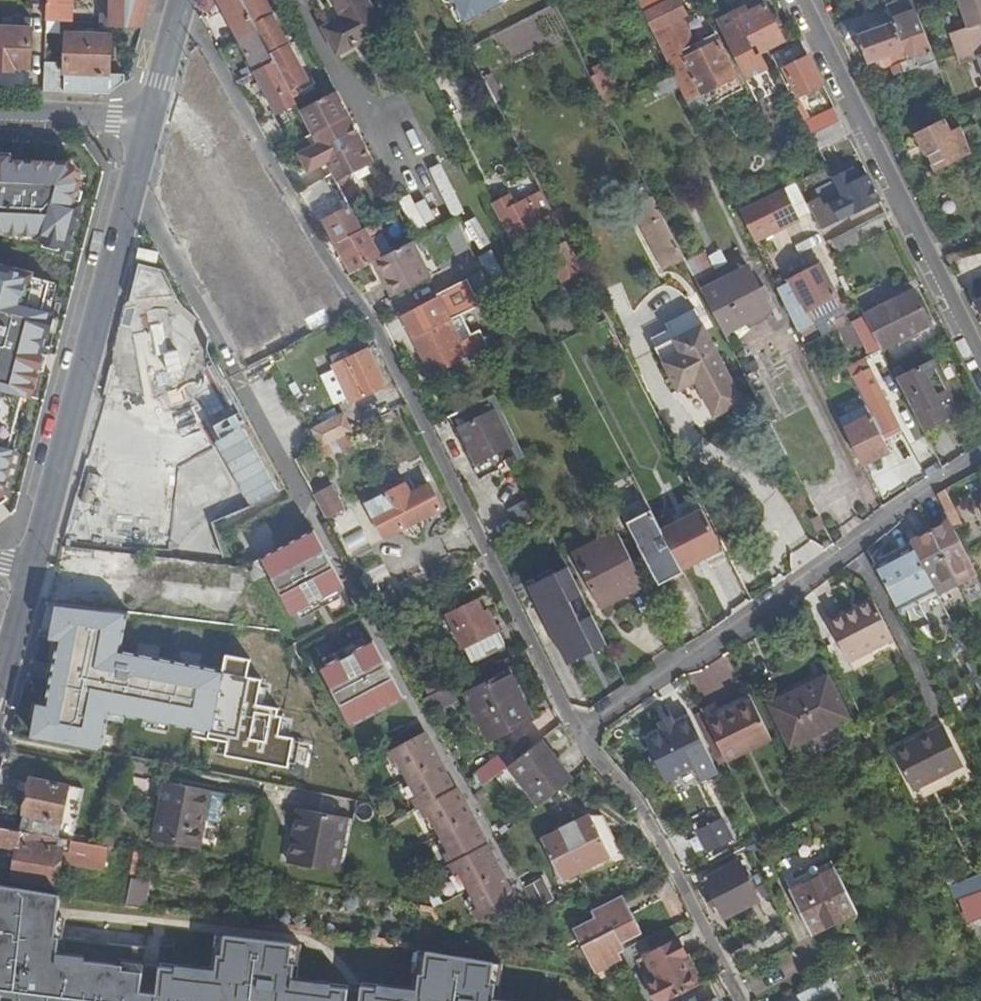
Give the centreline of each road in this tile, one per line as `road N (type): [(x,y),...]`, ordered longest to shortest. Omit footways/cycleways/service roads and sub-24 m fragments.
road 1 (secondary): [(31,566),(146,130)]
road 2 (residential): [(799,0),(980,358)]
road 3 (residential): [(0,115),(113,119),(146,130)]
road 4 (secondary): [(146,130),(178,0)]

